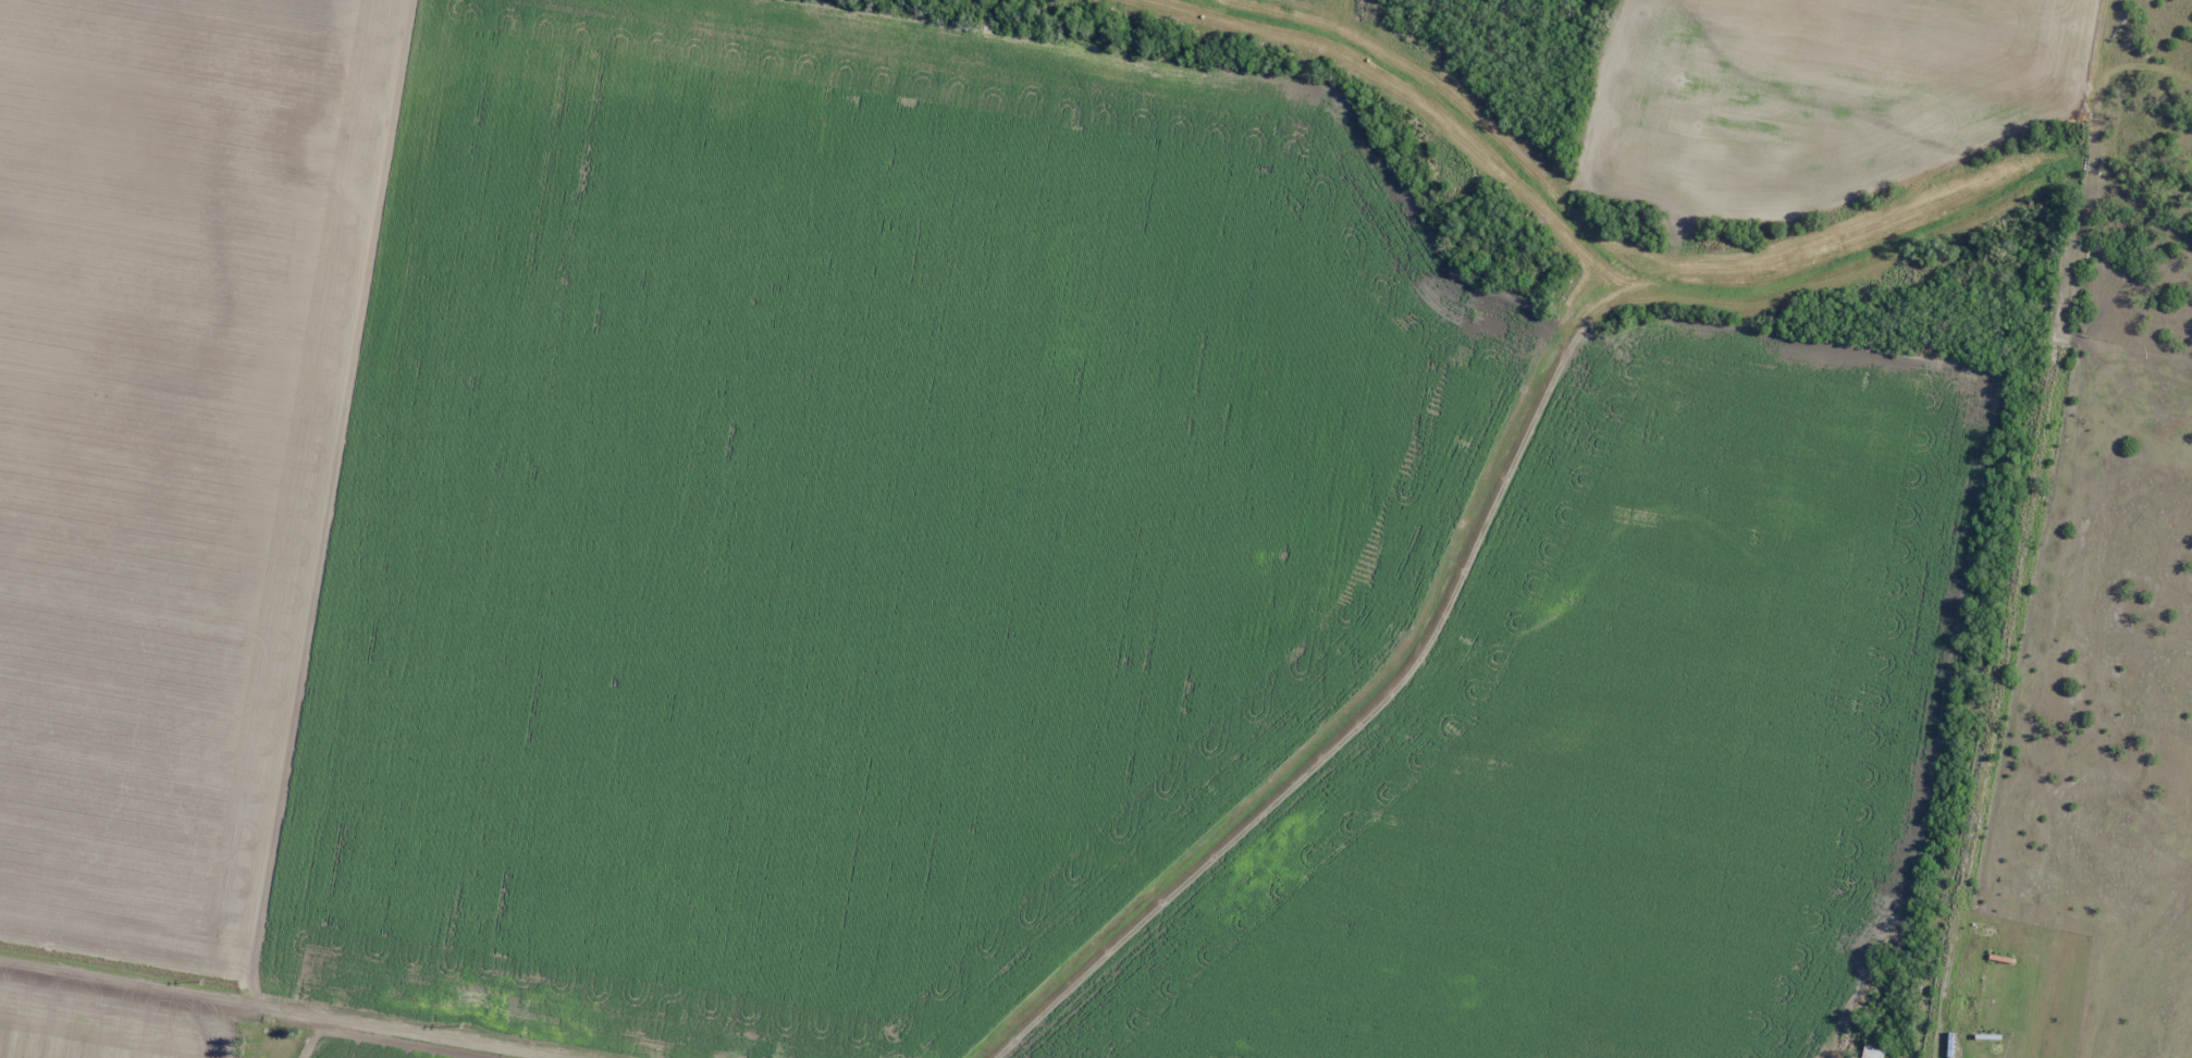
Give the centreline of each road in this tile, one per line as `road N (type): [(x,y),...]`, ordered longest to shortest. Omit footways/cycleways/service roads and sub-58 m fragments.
road 1 (track): [(412,0),(256,954),(259,997)]
road 2 (residential): [(597,1057),(0,950)]

